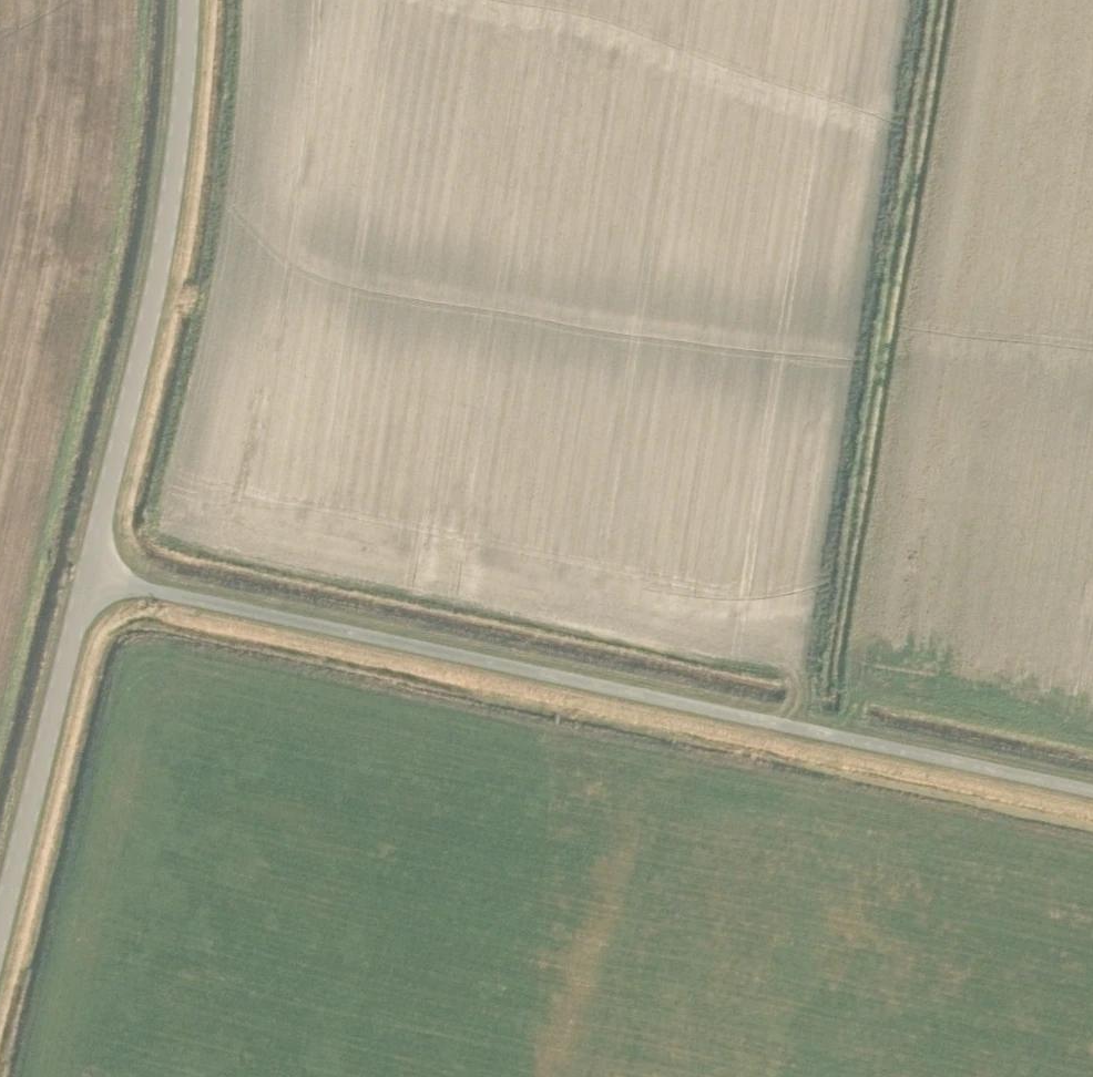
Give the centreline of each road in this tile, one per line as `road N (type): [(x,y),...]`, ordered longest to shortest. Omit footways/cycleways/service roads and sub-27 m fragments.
road 1 (unclassified): [(1092,789),(86,575)]
road 2 (unclassified): [(86,575),(177,194),(192,0)]
road 3 (unclassified): [(0,949),(86,575)]

